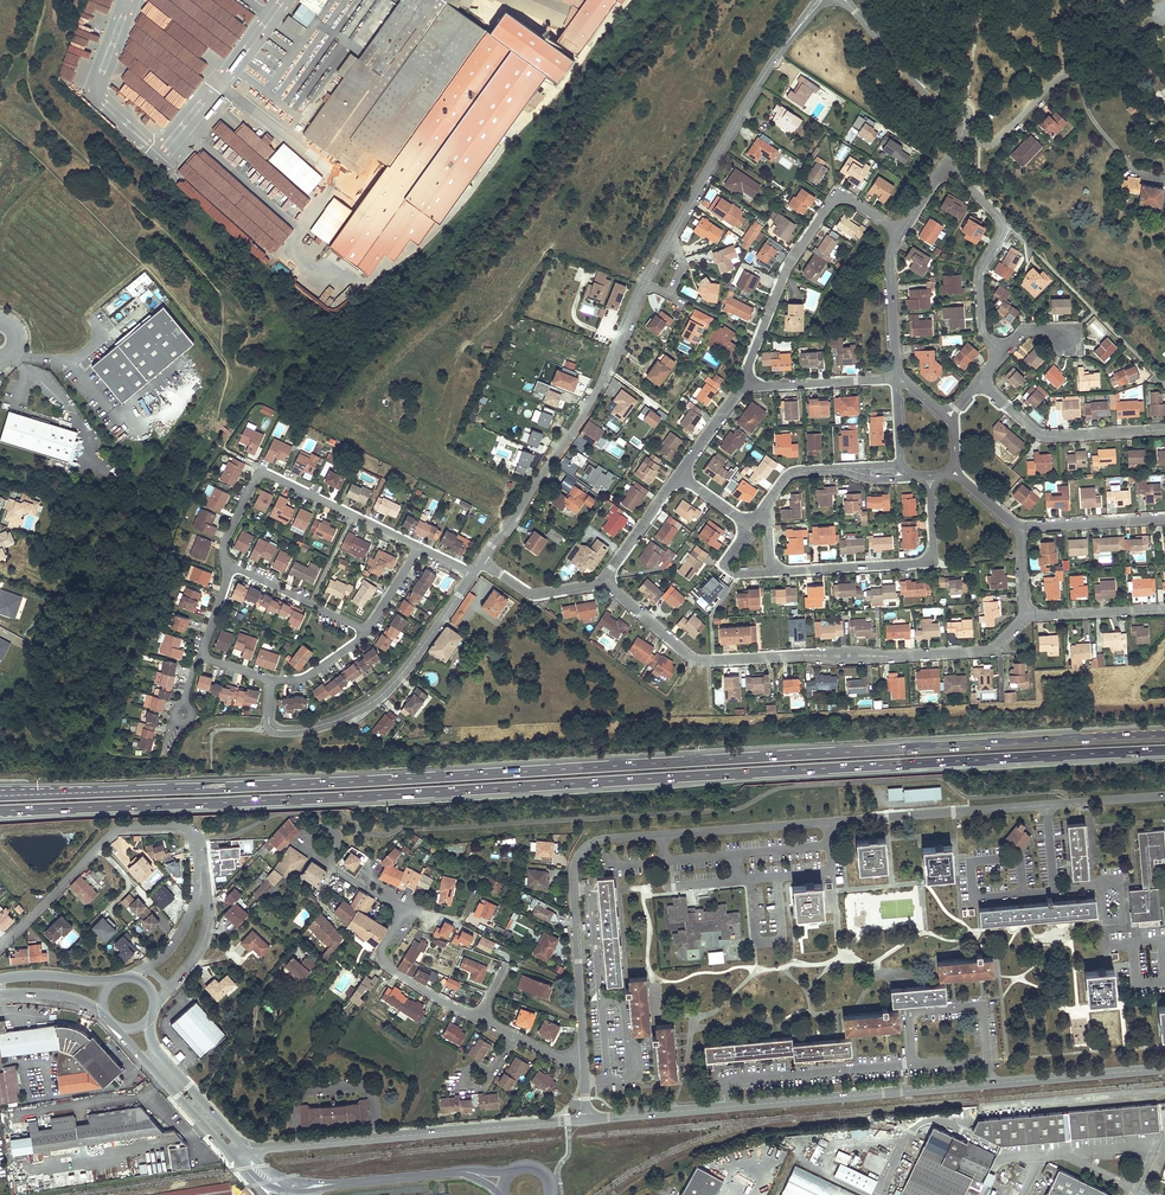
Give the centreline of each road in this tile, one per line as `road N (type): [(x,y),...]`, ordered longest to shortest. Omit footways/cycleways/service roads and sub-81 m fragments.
road 1 (trunk): [(0,811),(1164,750)]
road 2 (trunk): [(1164,735),(62,794)]
road 3 (residential): [(1047,806),(595,842),(575,867),(583,1058)]
road 4 (tertiary): [(1164,1068),(587,1119)]
road 5 (residential): [(605,581),(700,661),(987,651),(1026,616)]
road 6 (tertiary): [(587,1119),(247,1150)]
road 7 (residential): [(643,284),(593,399),(481,561)]
road 8 (residential): [(472,574),(402,673),(359,710),(307,729),(274,729),(271,680)]
road 9 (residential): [(740,388),(786,269),(832,202),(849,199),(901,233)]
road 10 (residential): [(420,548),(262,474),(224,544),(229,568)]
road 11 (residential): [(6,940),(121,828),(188,827),(200,870)]
road 12 (residential): [(515,1037),(388,966),(382,948),(399,912),(365,887)]
road 13 (residential): [(773,572),(925,561),(934,547),(930,478)]
road 14 (residential): [(791,37),(668,240)]
road 15 (residential): [(1002,354),(982,327),(979,280),(1003,225),(944,167)]
road 16 (residential): [(1164,430),(1043,436),(980,382)]
road 17 (track): [(302,951),(289,955),(262,989),(254,1026),(226,1049),(199,1098)]
road 18 (tertiary): [(247,1150),(154,1050),(146,1020)]
road 19 (tertiary): [(118,1027),(228,1152)]
road 20 (residential): [(1047,806),(1054,892),(1101,887),(1104,919)]
road 21 (residential): [(896,379),(740,388)]
road 22 (residential): [(229,568),(366,631)]
road 23 (residential): [(901,233),(889,259),(896,379)]
road 24 (residential): [(1164,519),(1022,530)]
road 25 (residential): [(1026,616),(1164,609)]
road 26 (residential): [(605,581),(533,594),(481,561)]
road 27 (residential): [(962,136),(994,142),(1067,75)]
road 28 (residential): [(605,581),(679,475)]
road 29 (residential): [(169,988),(205,932),(200,870)]
road 30 (unclassified): [(333,1184),(458,1172)]
road 31 (residential): [(200,870),(184,928),(142,969)]

